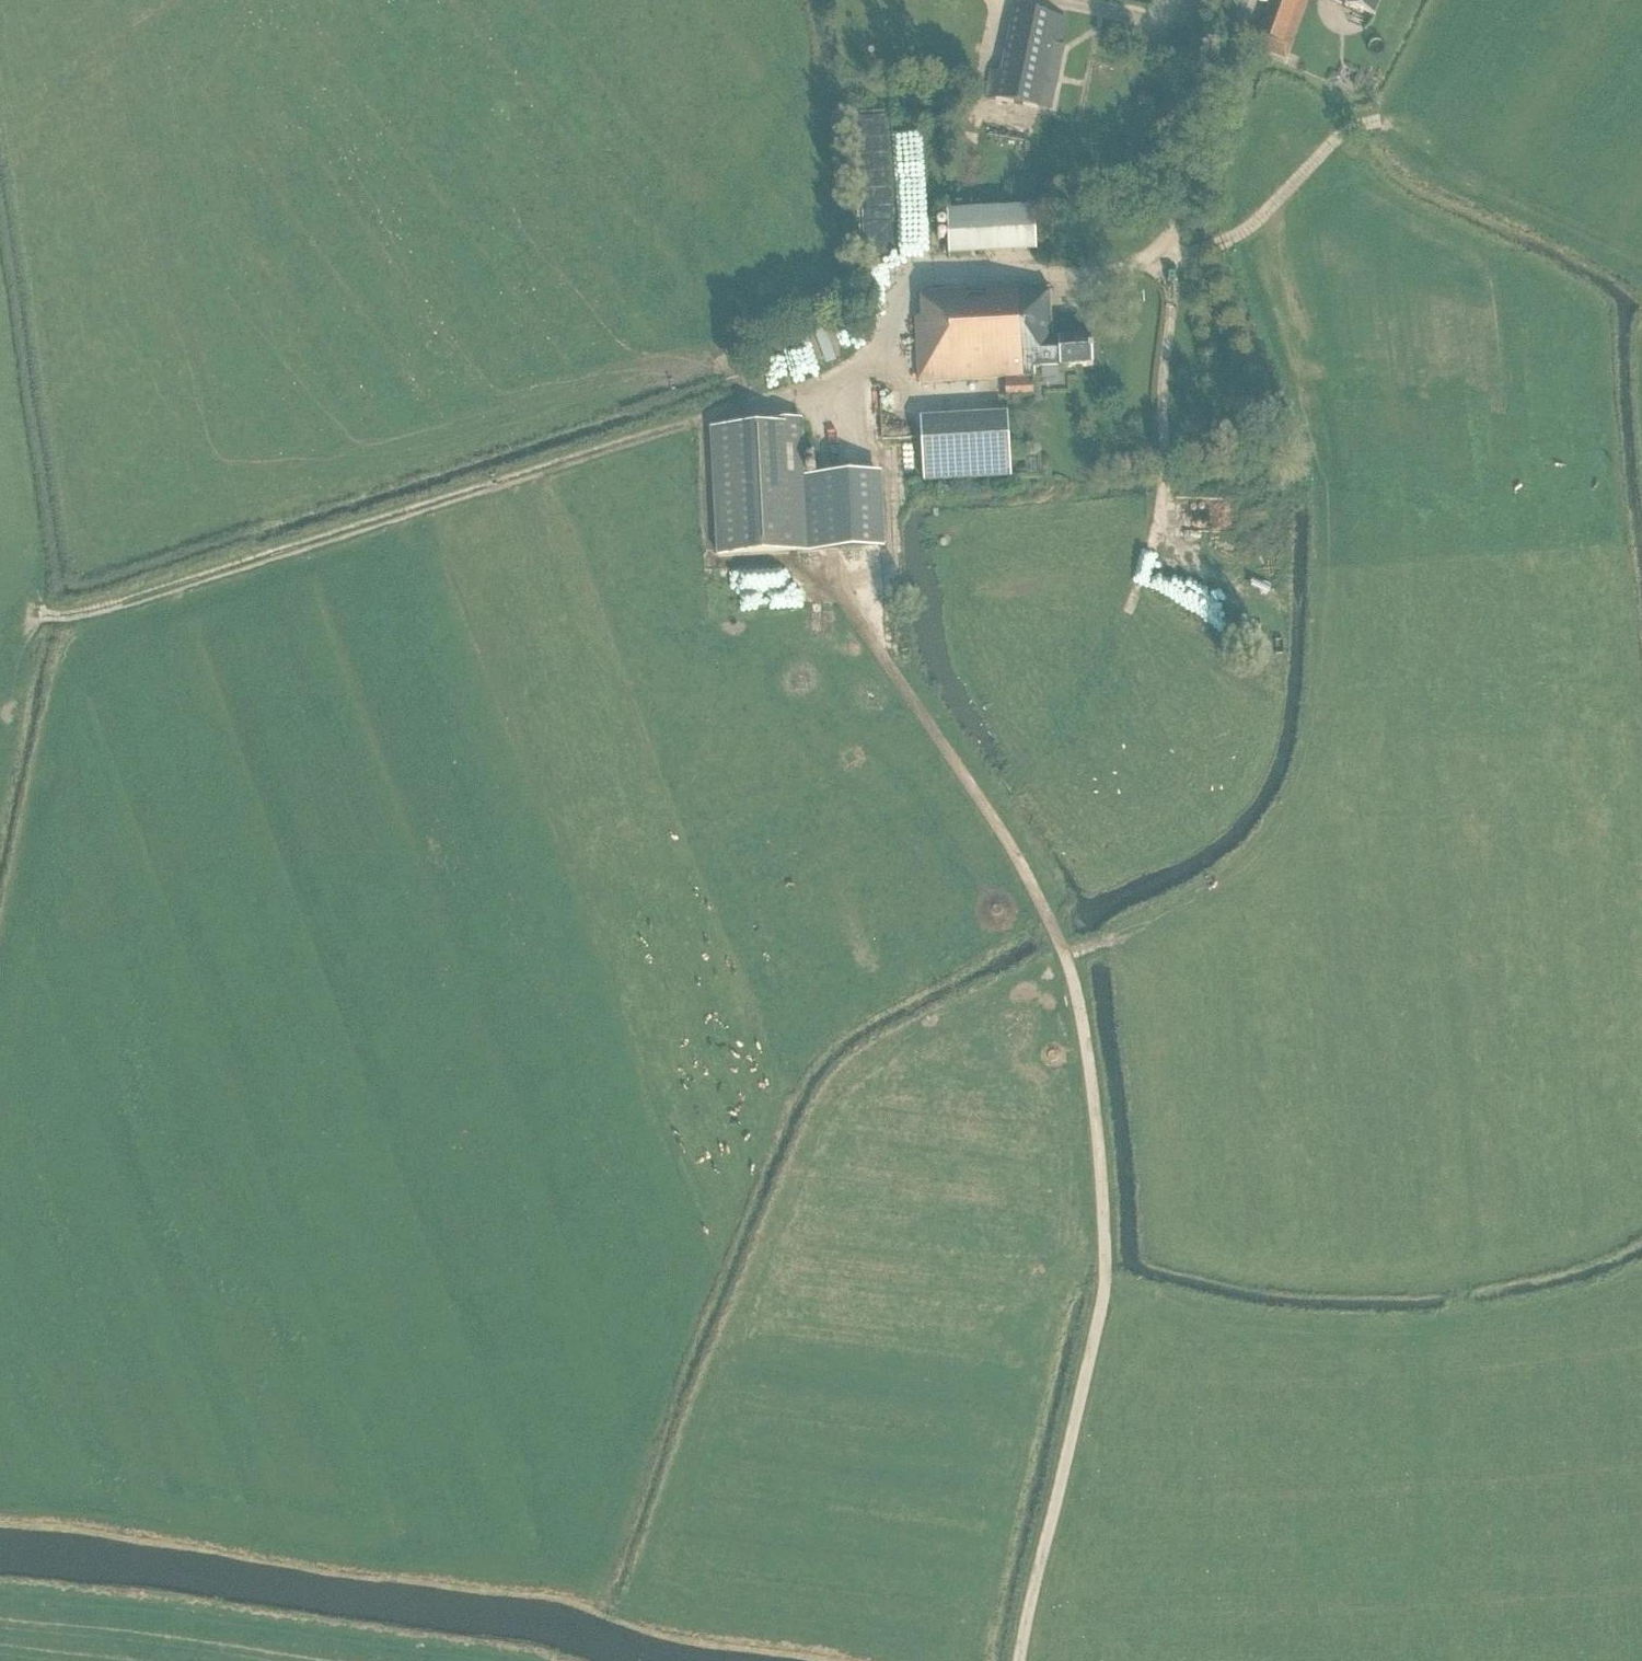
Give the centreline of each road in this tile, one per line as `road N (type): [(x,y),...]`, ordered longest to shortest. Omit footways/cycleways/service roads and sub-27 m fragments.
road 1 (track): [(886,414),(893,551),(874,607),(877,648),(1018,859),(1051,923),(1081,1009),(1091,1081),(1103,1290),(1019,1660)]
road 2 (track): [(1155,253),(1171,290),(1160,516)]
road 3 (track): [(1166,269),(1238,233),(1341,137),(1378,120)]

